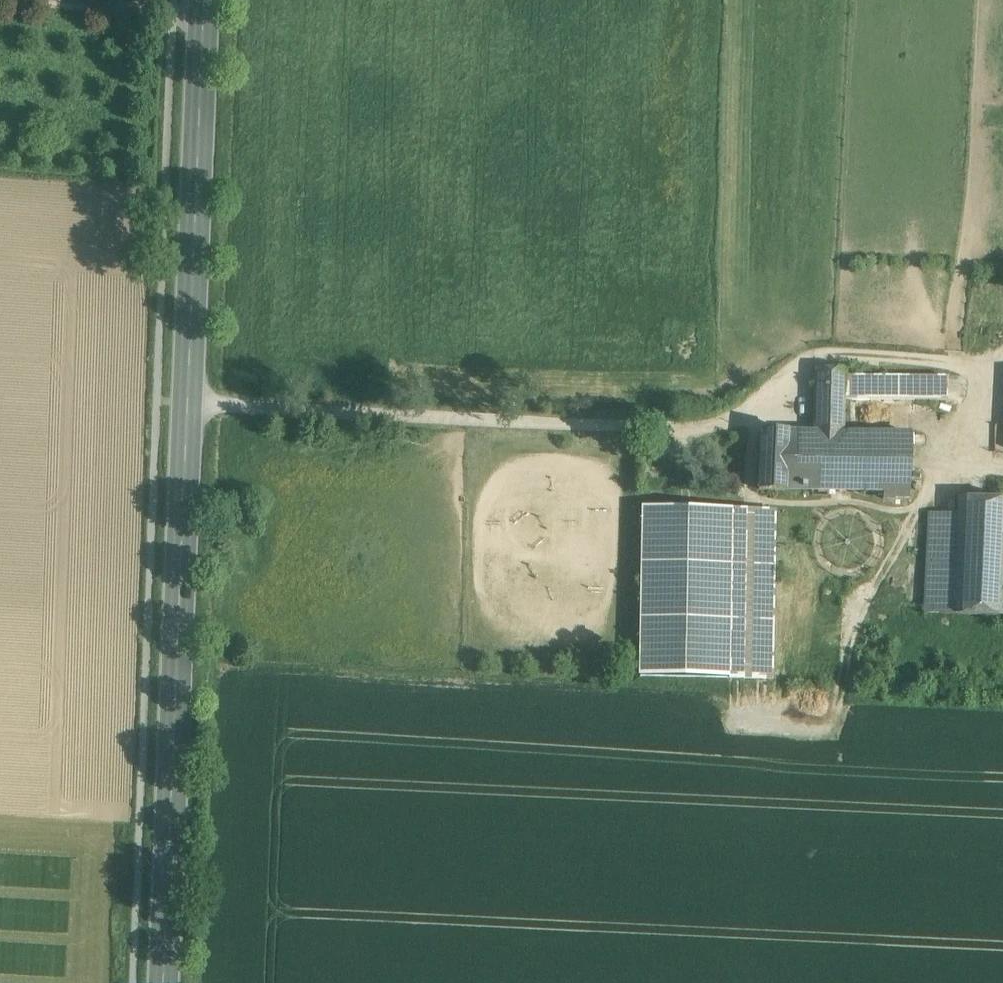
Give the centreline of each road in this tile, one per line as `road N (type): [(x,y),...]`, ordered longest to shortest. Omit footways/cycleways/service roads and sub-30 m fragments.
road 1 (primary): [(161,982),(203,0)]

